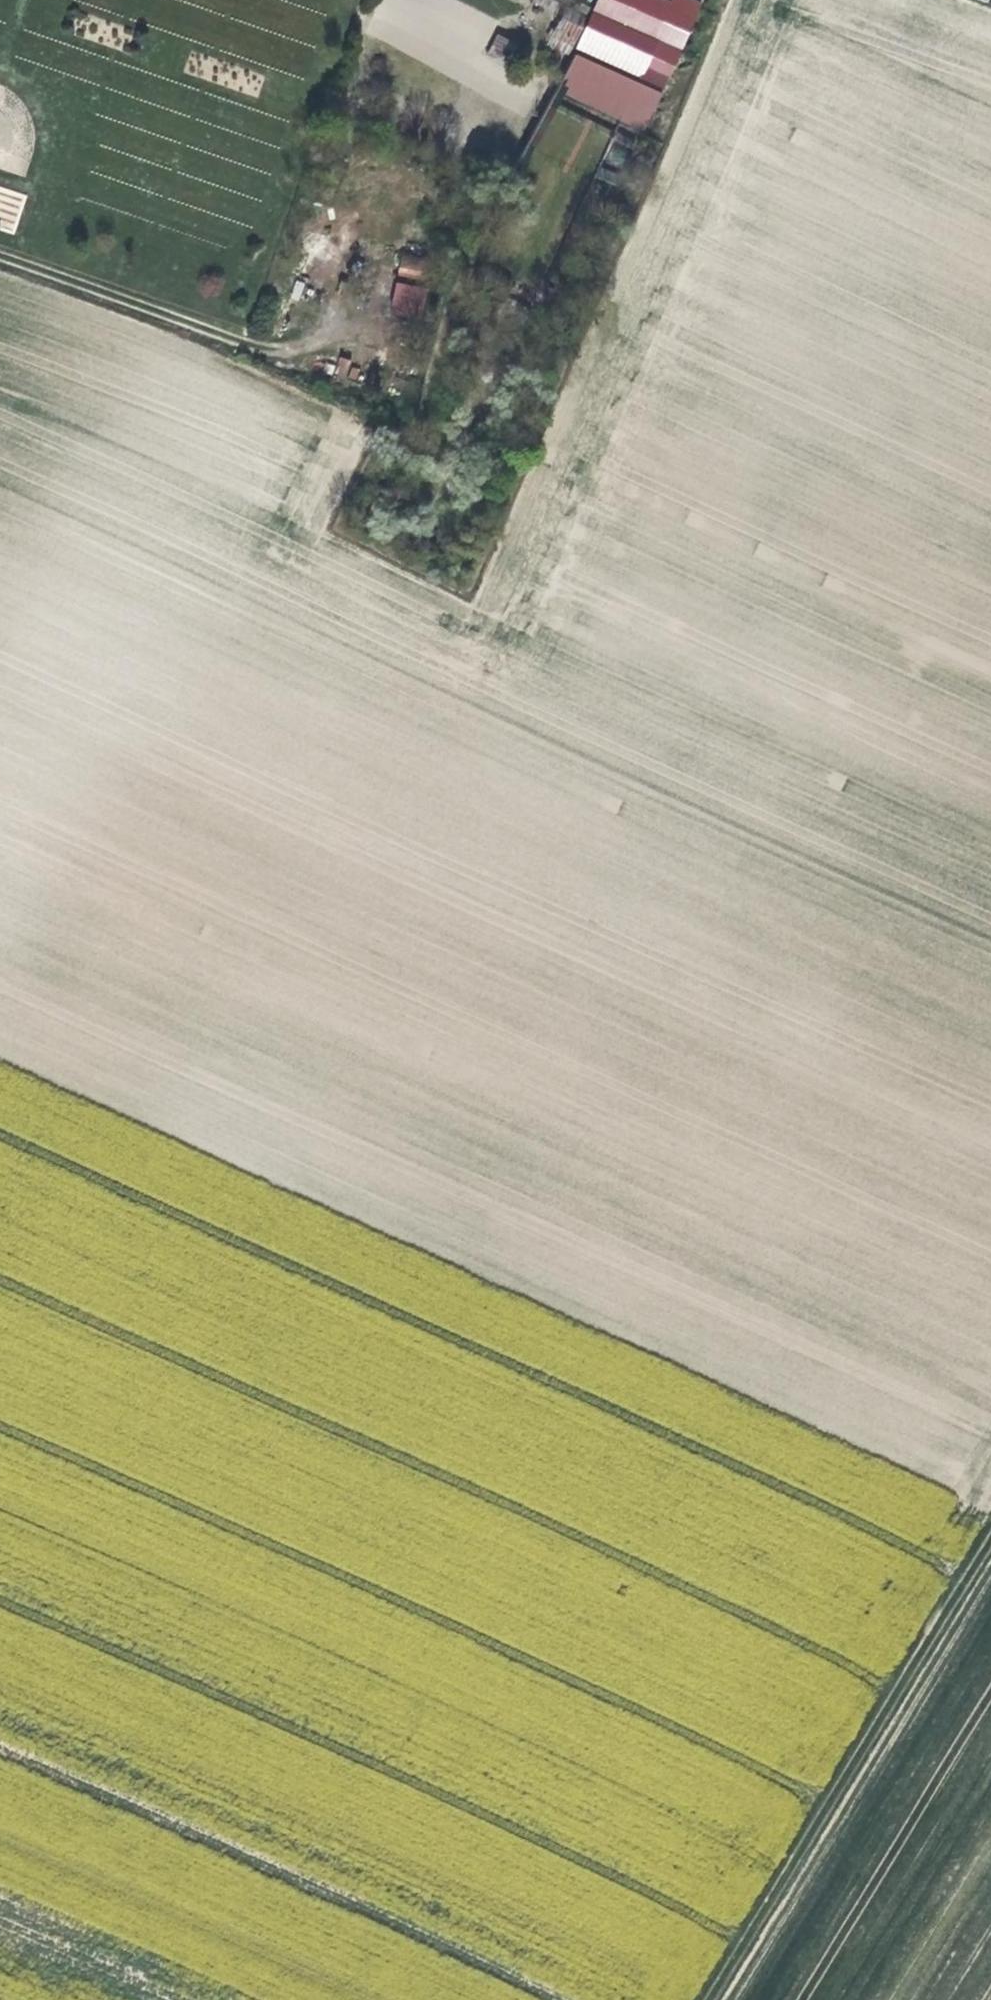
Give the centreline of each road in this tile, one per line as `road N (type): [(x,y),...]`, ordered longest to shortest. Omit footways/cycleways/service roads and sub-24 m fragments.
road 1 (track): [(683,1999),(990,1509)]
road 2 (track): [(0,260),(280,355)]

